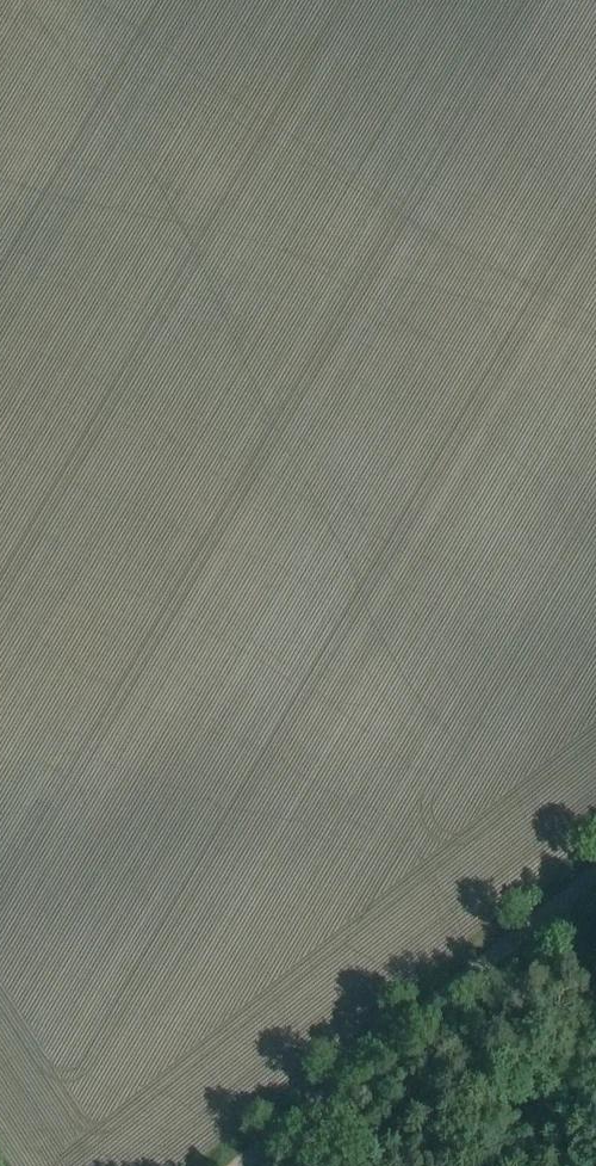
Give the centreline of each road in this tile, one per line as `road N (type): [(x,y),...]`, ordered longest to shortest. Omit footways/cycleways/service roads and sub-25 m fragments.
road 1 (track): [(231,1165),(543,910)]

